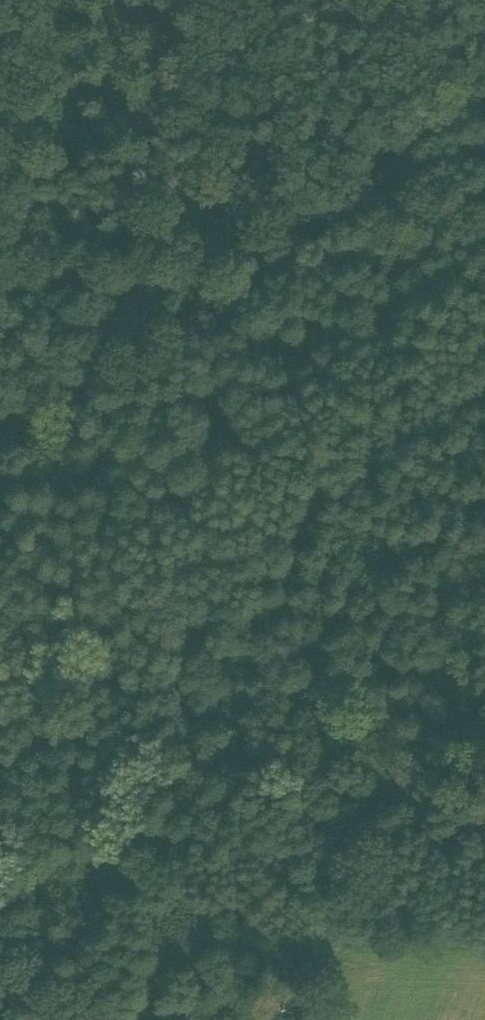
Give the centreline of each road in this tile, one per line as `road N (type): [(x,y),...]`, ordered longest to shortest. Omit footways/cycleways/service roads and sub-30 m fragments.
road 1 (track): [(0,436),(124,362),(244,261),(484,100)]
road 2 (track): [(484,291),(232,278)]

